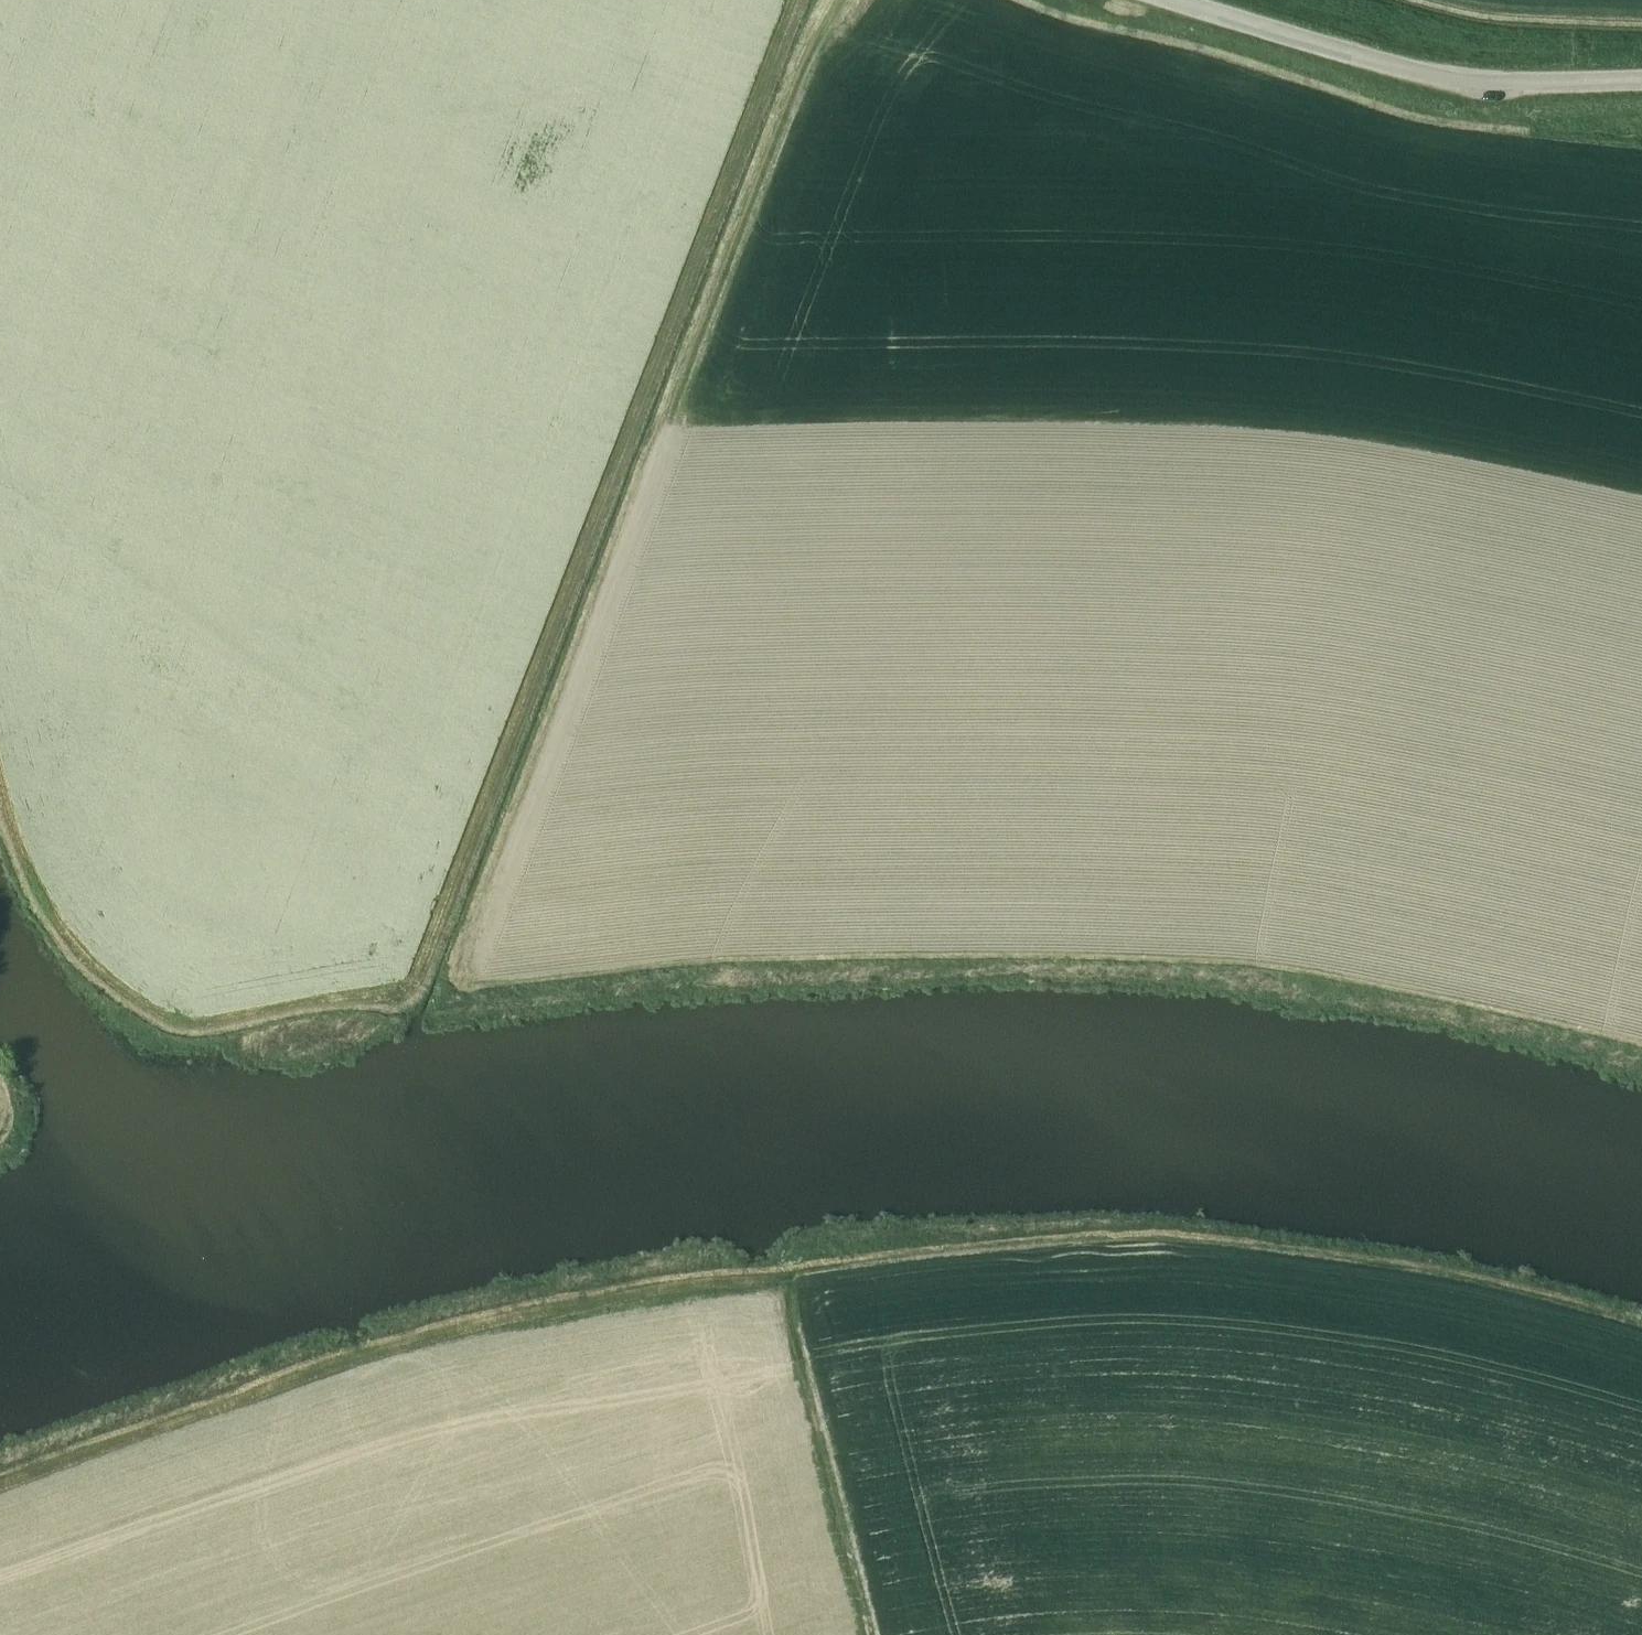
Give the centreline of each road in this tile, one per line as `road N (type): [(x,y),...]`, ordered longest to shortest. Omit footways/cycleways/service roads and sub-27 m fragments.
road 1 (tertiary): [(1641,79),(1436,80),(1174,0)]
road 2 (track): [(863,1634),(774,1298)]

